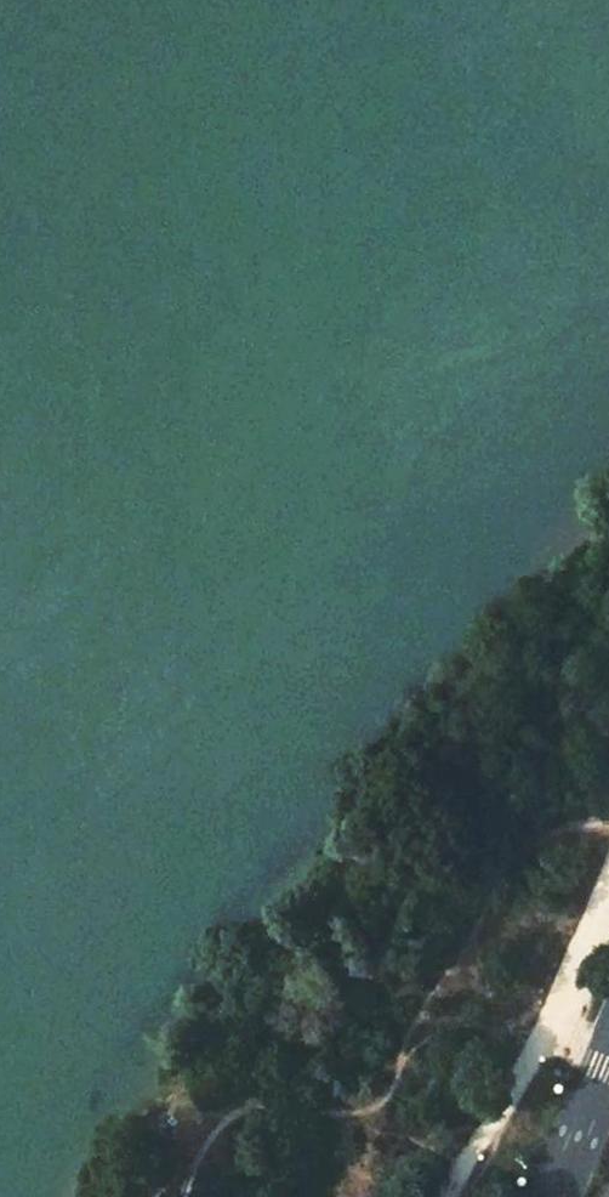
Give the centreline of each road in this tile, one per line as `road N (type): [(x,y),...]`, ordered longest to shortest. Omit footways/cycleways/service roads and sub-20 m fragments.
road 1 (primary): [(608,1060),(556,1196)]

